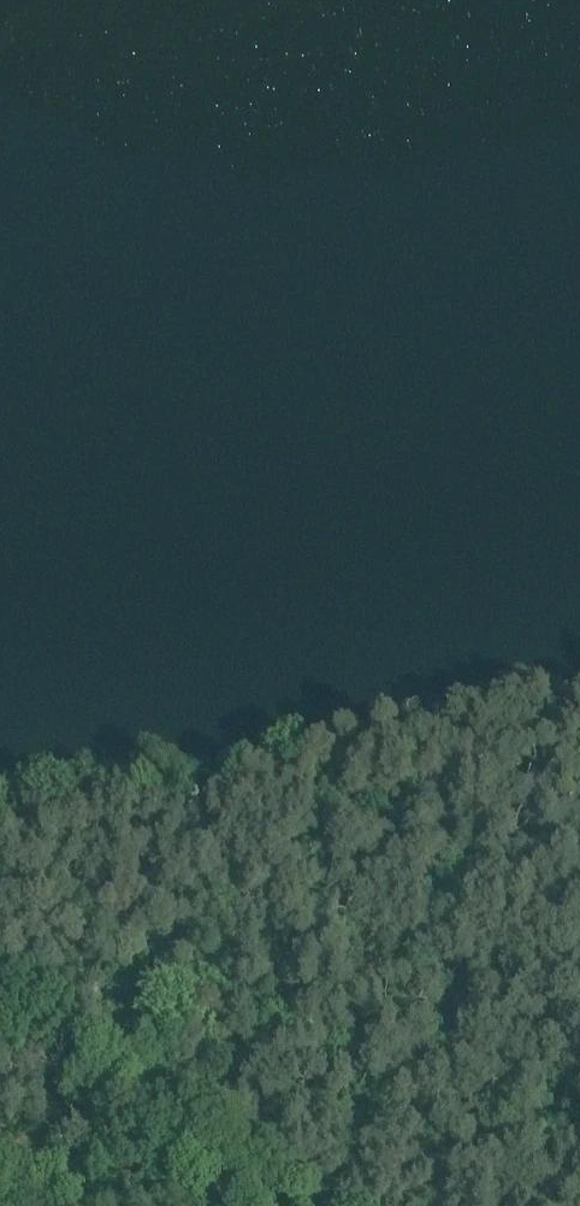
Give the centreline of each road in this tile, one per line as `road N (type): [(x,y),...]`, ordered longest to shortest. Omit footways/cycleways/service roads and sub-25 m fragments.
road 1 (unclassified): [(242,1205),(0,1029)]

